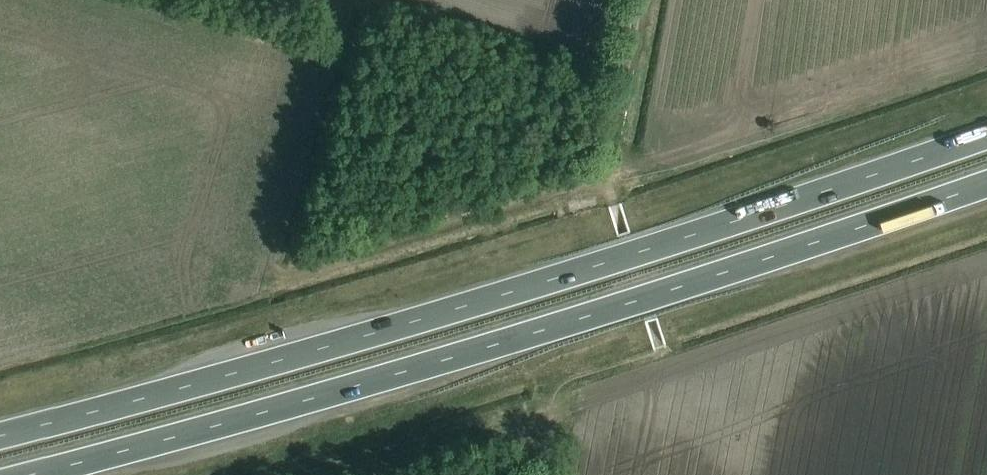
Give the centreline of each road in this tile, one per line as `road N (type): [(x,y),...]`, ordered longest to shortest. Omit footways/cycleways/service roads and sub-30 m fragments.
road 1 (trunk): [(986,135),(497,296),(0,435)]
road 2 (trunk): [(38,474),(513,341),(986,187)]
road 3 (track): [(345,0),(364,18),(614,95)]

